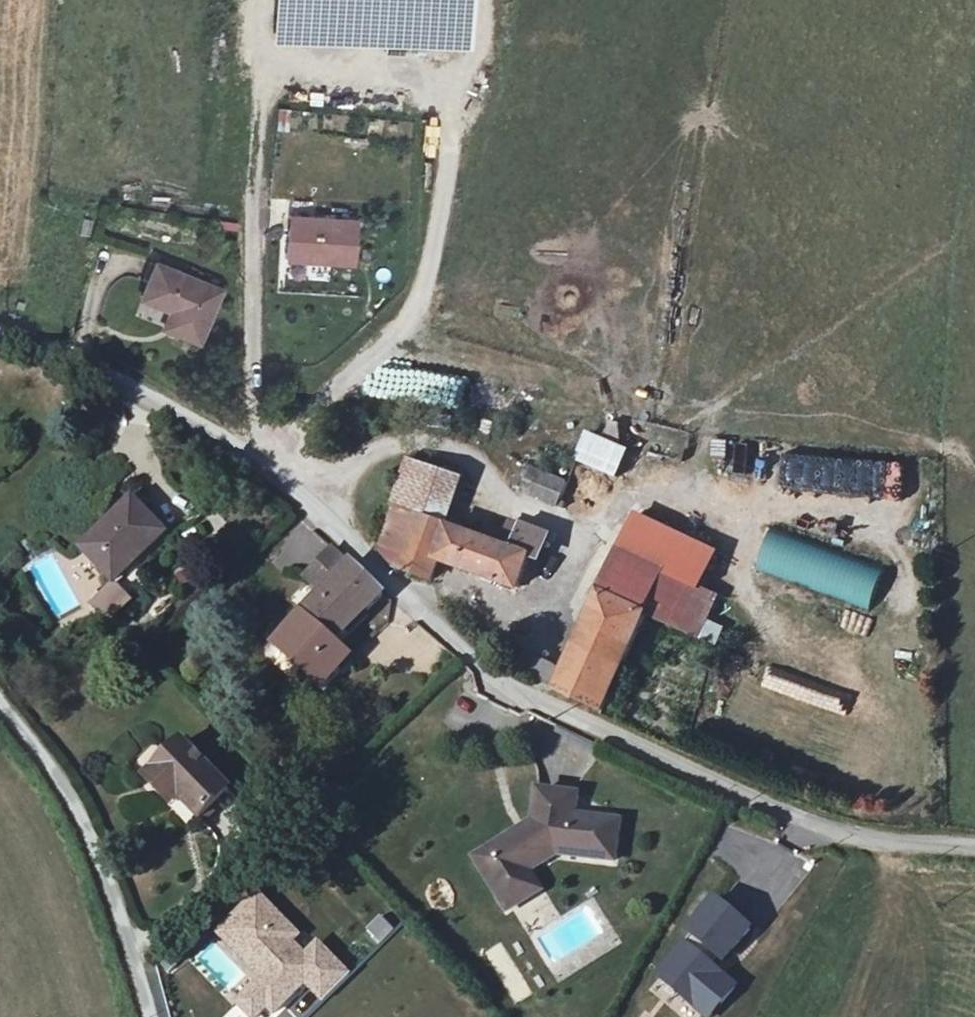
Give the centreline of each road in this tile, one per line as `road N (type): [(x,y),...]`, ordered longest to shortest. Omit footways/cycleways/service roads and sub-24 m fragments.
road 1 (unclassified): [(974,845),(812,831),(488,662),(263,469),(87,362),(0,334)]
road 2 (unclassified): [(0,714),(89,833),(144,1016)]

